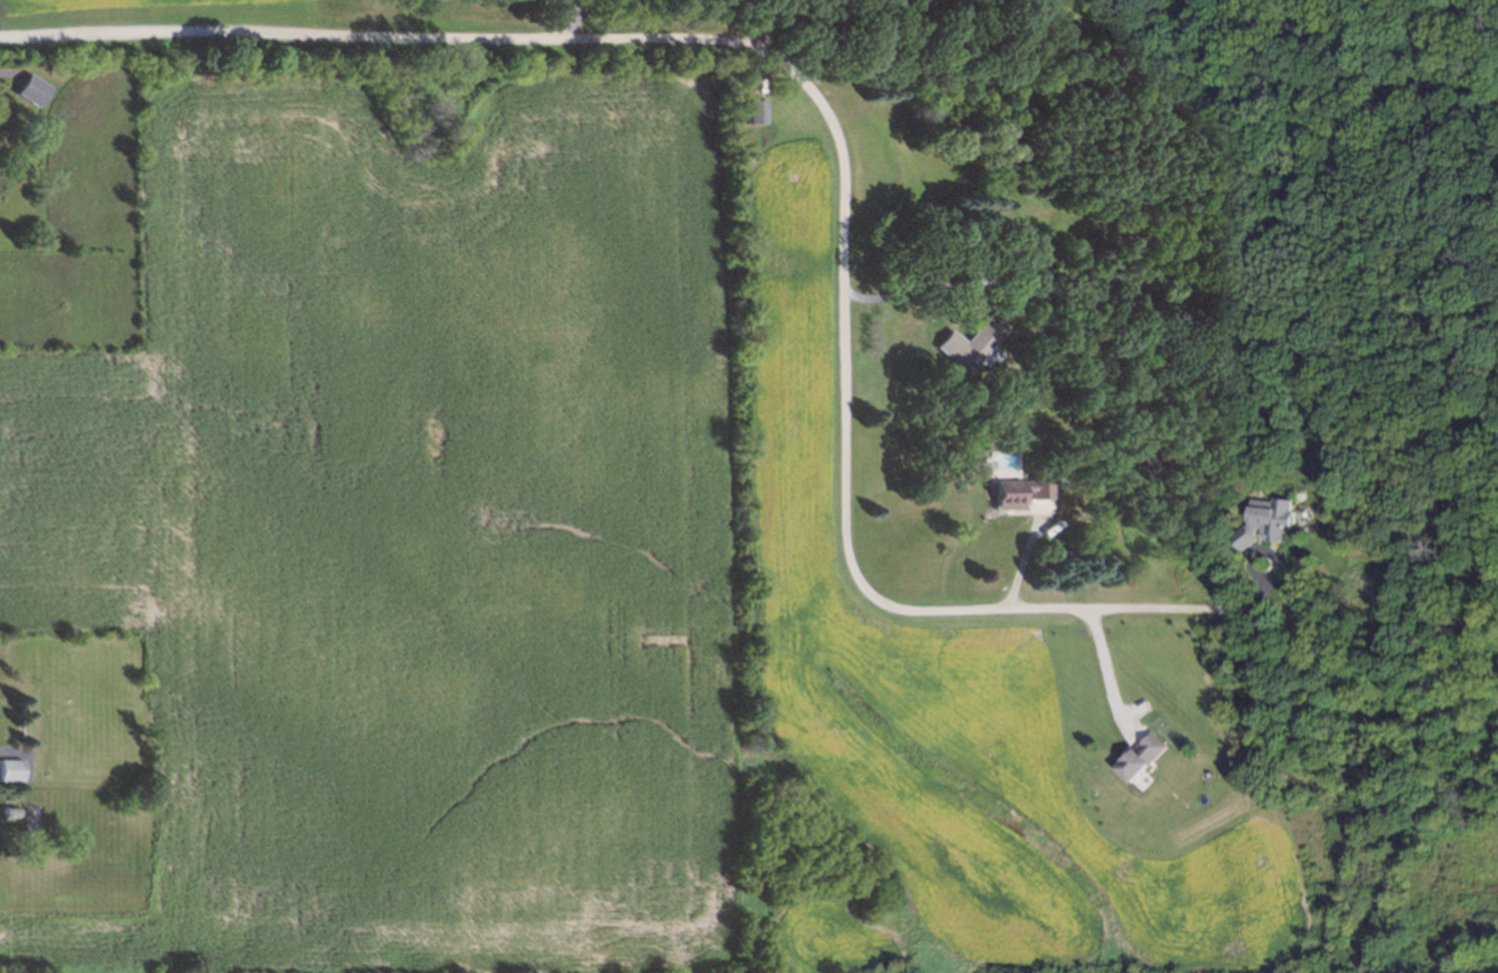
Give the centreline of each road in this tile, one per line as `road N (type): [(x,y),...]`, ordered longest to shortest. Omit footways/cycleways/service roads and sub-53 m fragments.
road 1 (residential): [(0,40),(744,42),(822,107),(842,151),(848,544),(868,589),(883,603),(926,613),(1238,611)]

